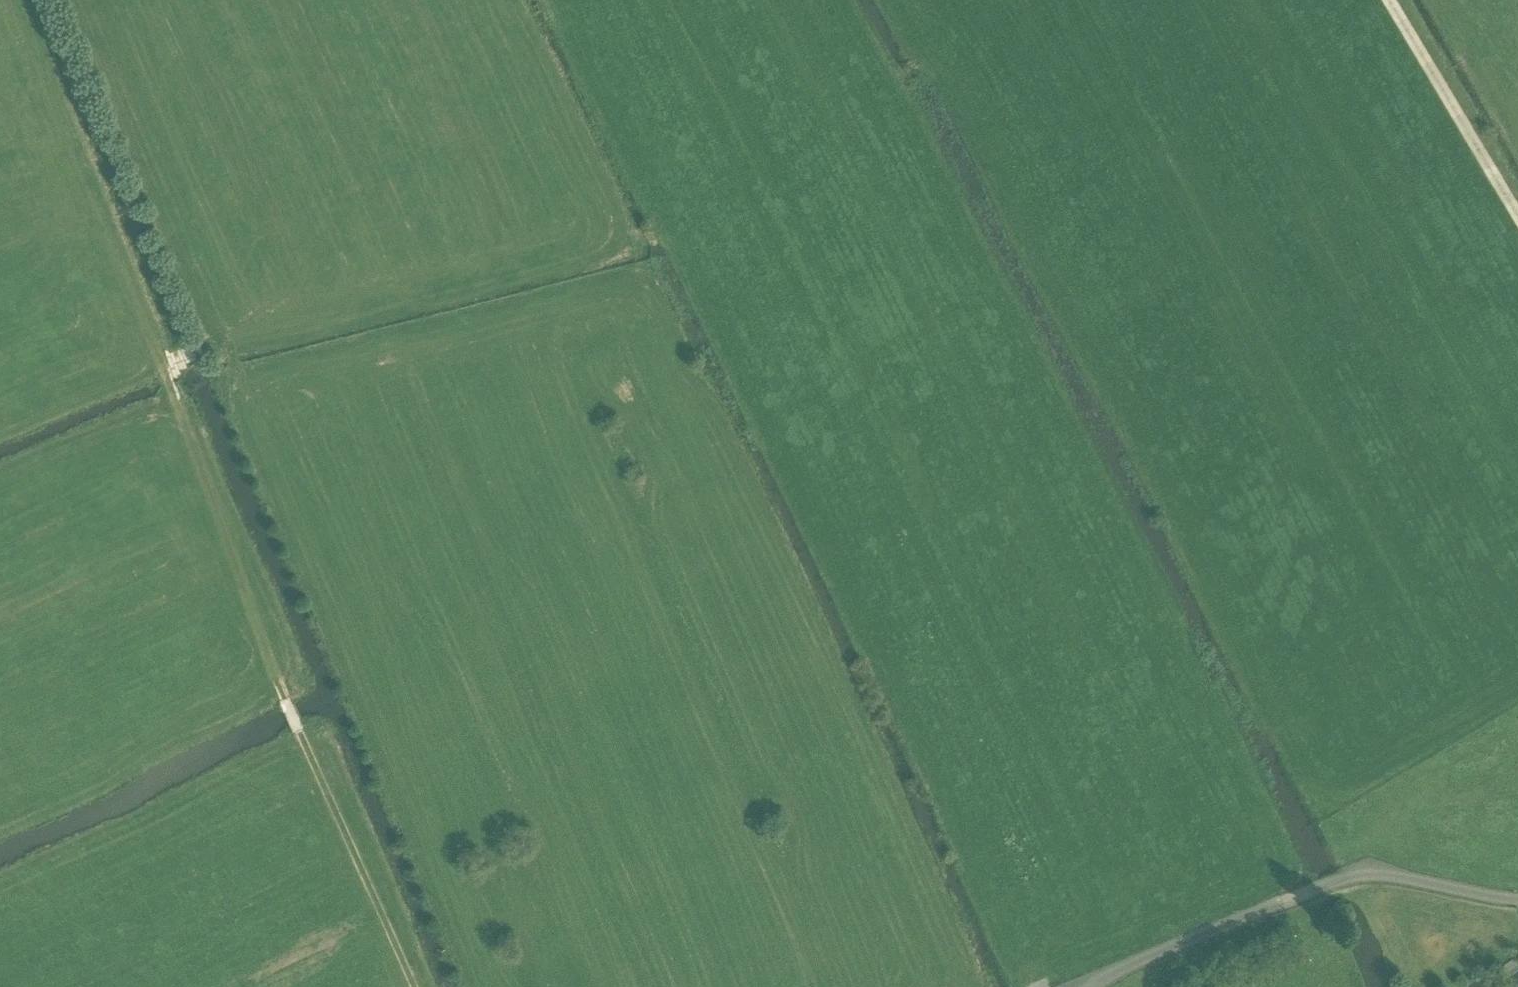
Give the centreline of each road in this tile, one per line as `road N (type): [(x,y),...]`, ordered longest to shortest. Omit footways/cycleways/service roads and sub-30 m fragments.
road 1 (track): [(1389,0),(1517,217)]

